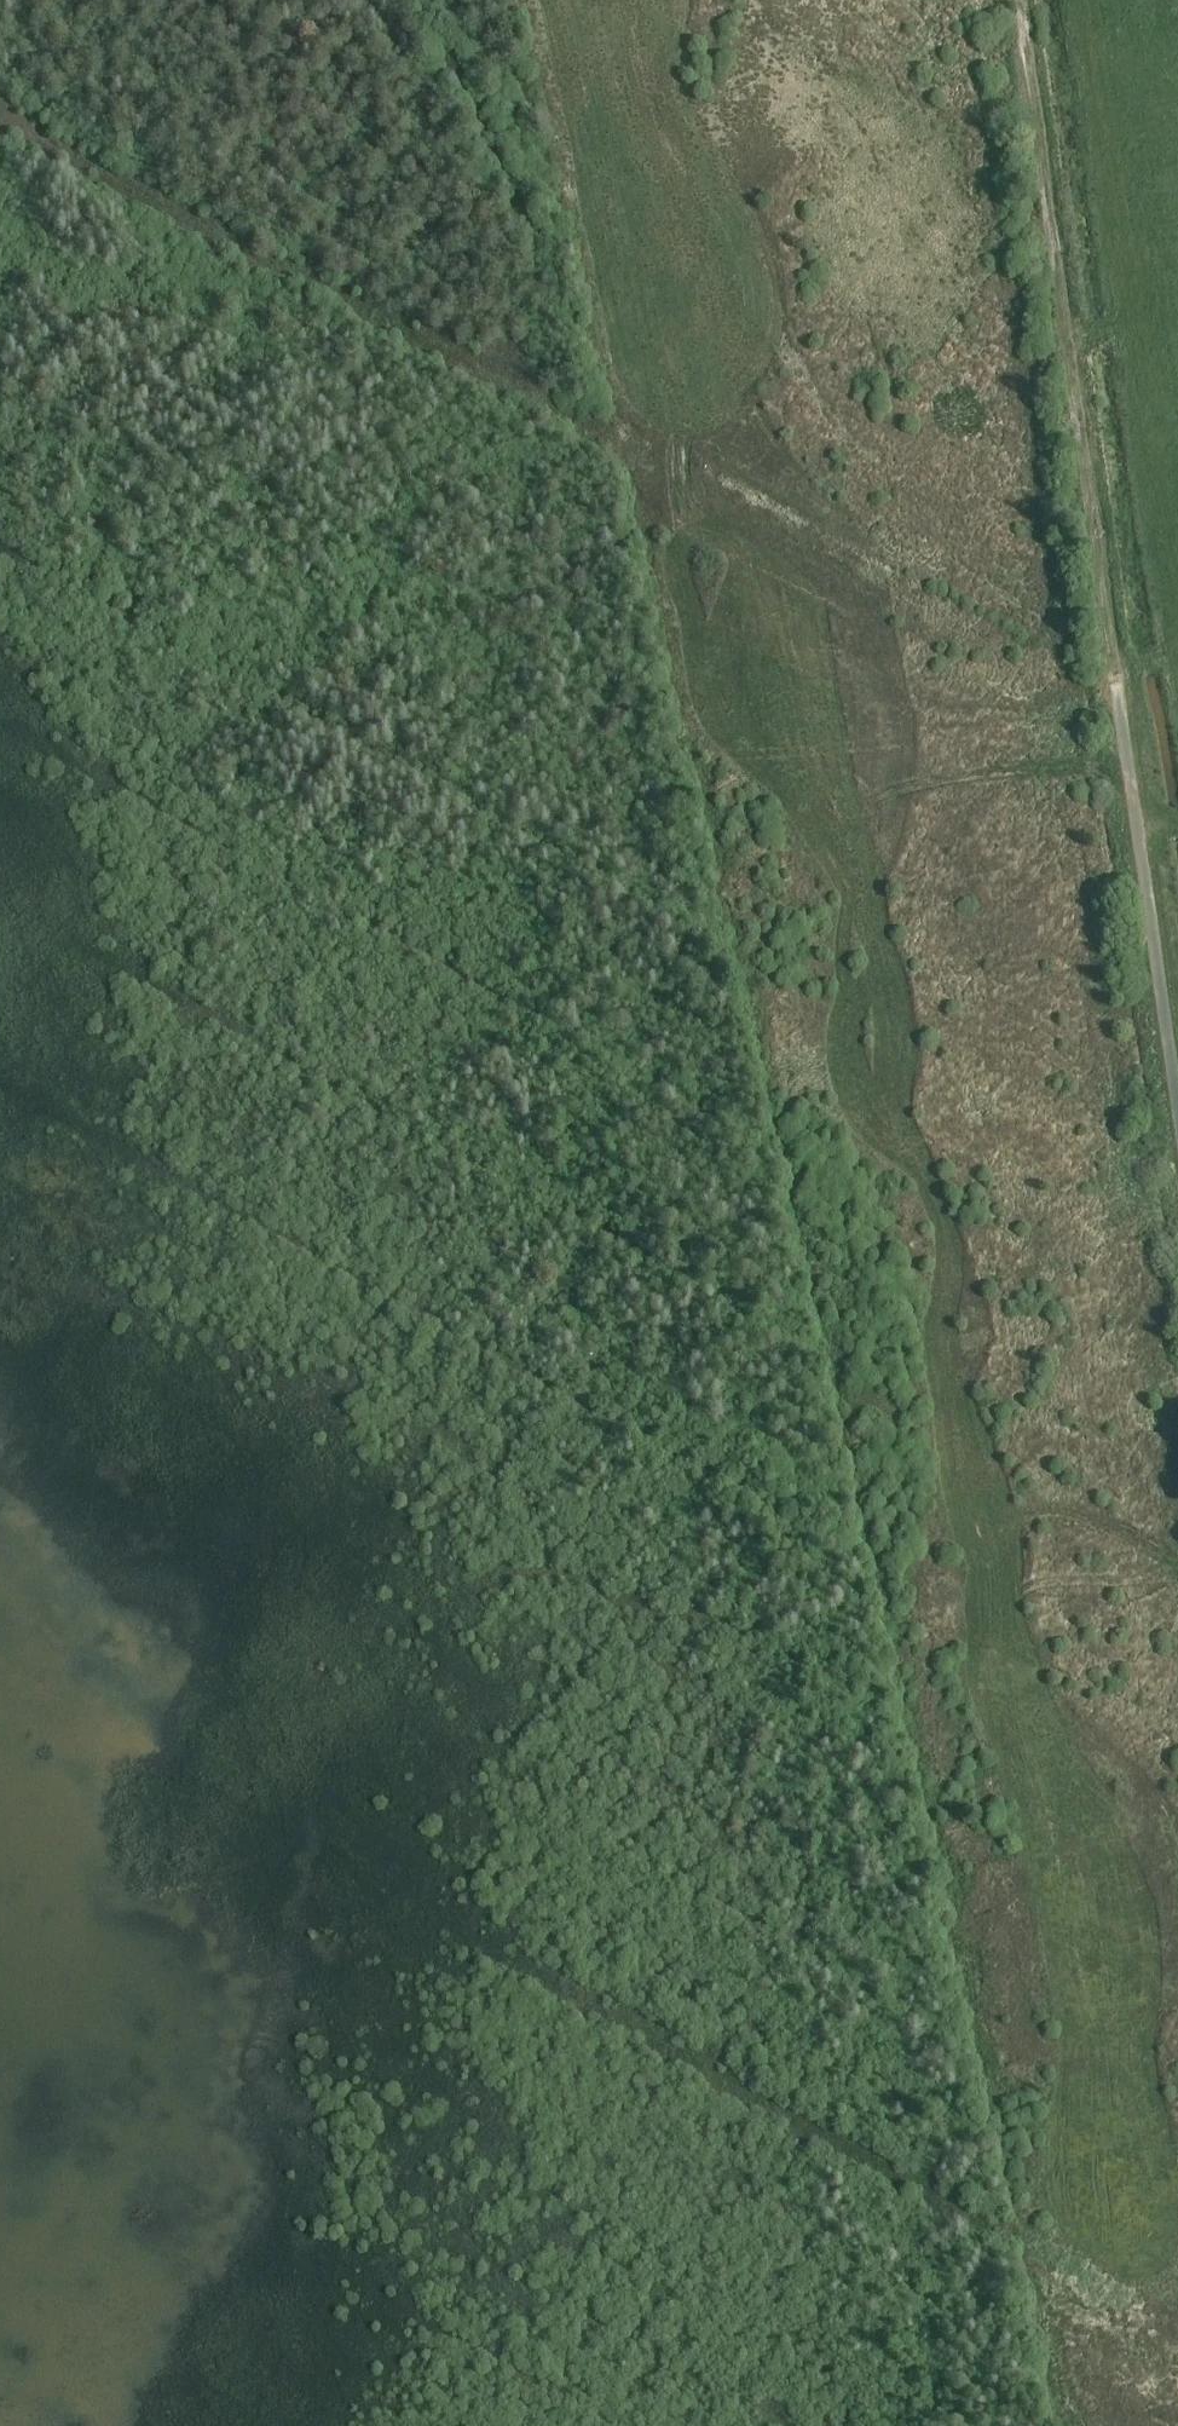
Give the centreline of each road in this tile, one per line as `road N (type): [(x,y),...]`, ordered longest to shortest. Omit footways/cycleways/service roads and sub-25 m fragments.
road 1 (track): [(1019,0),(1116,696)]
road 2 (unclassified): [(1177,1111),(1116,696)]

